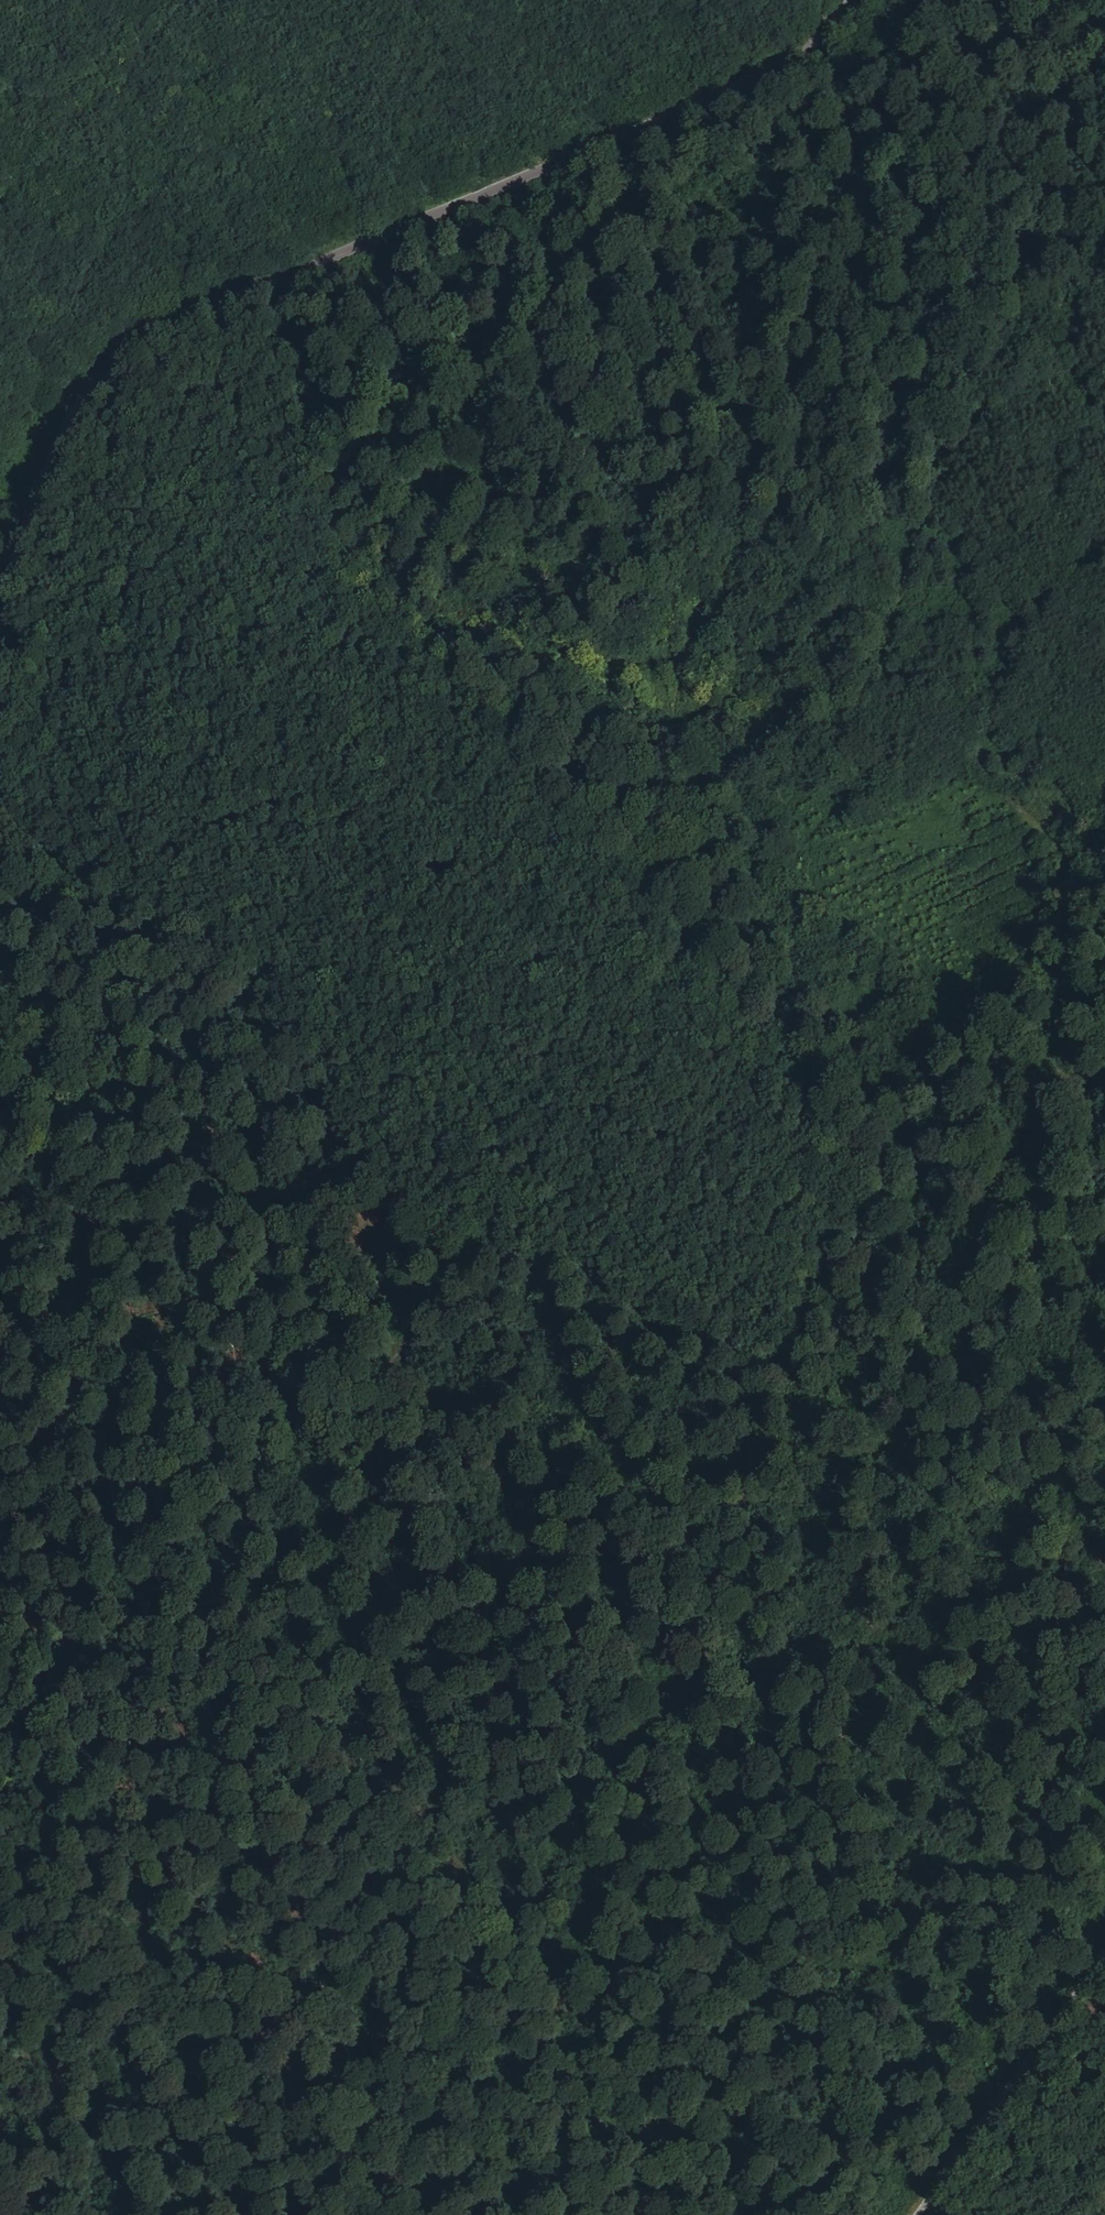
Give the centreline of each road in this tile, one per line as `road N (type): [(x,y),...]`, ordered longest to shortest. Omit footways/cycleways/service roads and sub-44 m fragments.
road 1 (tertiary): [(0,629),(71,433),(109,367),(136,342),(771,81),(828,53),(859,0)]
road 2 (track): [(0,85),(211,44),(612,12),(641,0)]
road 3 (track): [(920,2214),(1104,1959)]

